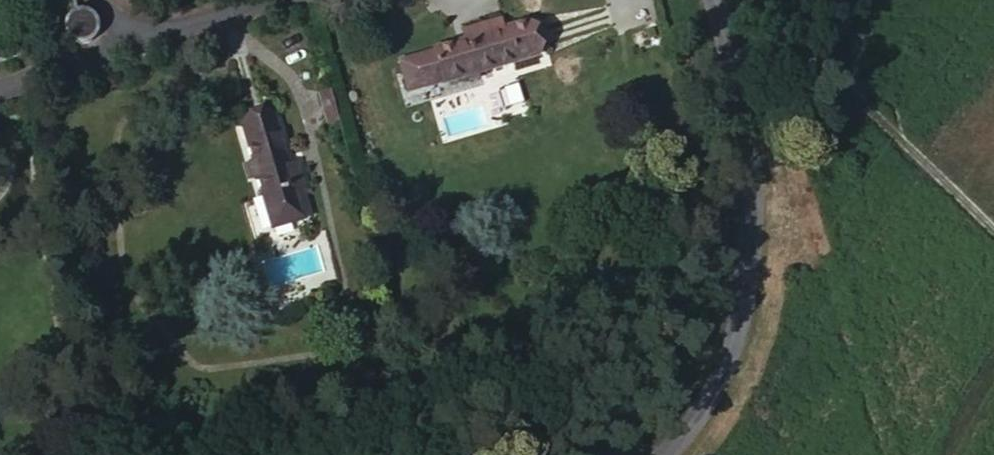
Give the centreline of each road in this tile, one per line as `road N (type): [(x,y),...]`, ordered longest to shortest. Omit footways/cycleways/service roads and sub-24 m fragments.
road 1 (residential): [(663,454),(724,386),(745,324),(749,213),(717,0)]
road 2 (track): [(721,0),(881,123),(993,232)]
road 3 (residential): [(296,0),(128,52)]
road 4 (residential): [(128,52),(0,92)]

